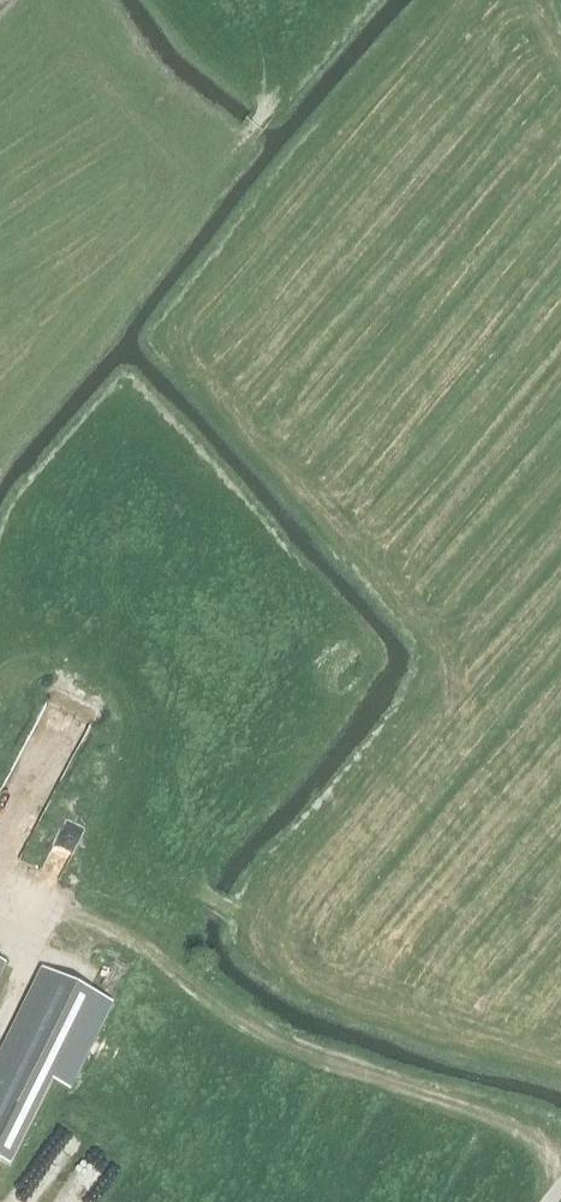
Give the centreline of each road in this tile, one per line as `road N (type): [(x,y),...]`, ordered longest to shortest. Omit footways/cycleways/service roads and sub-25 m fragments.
road 1 (track): [(560,1173),(523,1133),(279,1045),(141,950),(66,910)]

